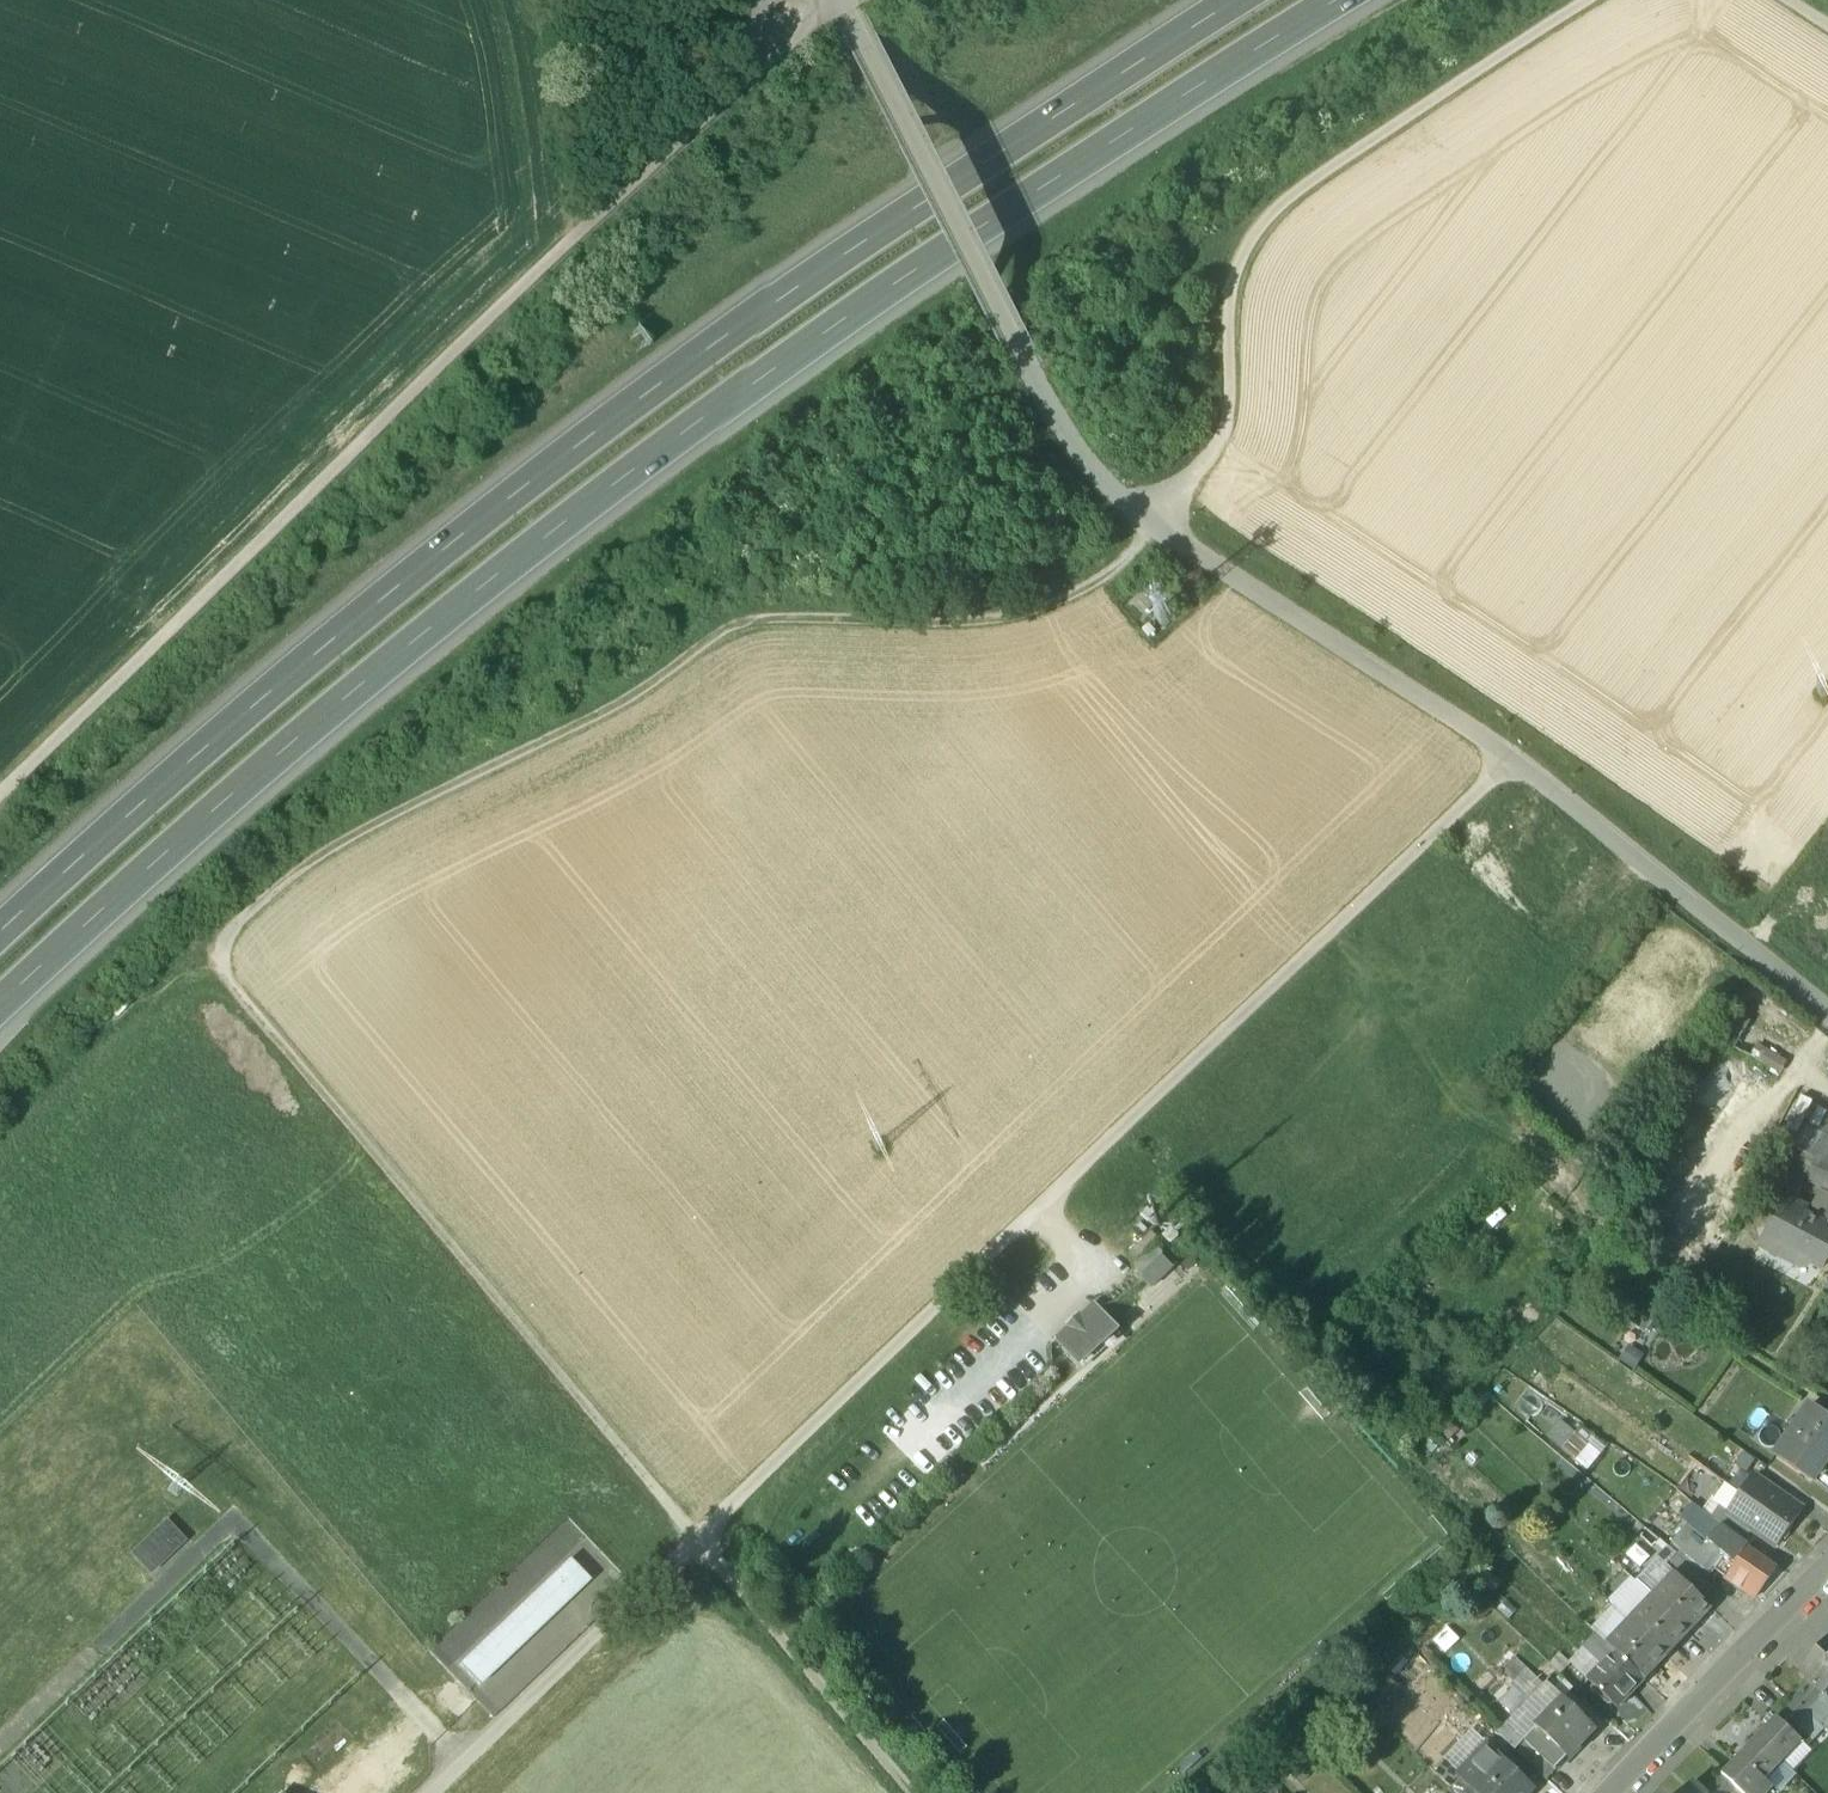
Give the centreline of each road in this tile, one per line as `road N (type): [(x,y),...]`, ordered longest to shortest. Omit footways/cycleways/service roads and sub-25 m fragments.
road 1 (track): [(1151,524),(1127,560),(1073,597),(1016,617),(966,625),(742,622),(584,729),(321,859),(253,907),(214,960),(913,1792)]
road 2 (motorway): [(0,1048),(194,865),(696,450),(1042,202),(1371,0)]
road 3 (motorway): [(1276,0),(1068,128),(629,428),(0,974)]
road 4 (track): [(434,1792),(1511,760)]
road 5 (track): [(0,792),(572,245)]
road 6 (track): [(1593,0),(1283,200),(1258,228),(1235,287),(1231,412),(1214,457),(1151,524)]
road 7 (track): [(572,245),(814,0)]
road 8 (residential): [(1615,1792),(1827,1574)]

